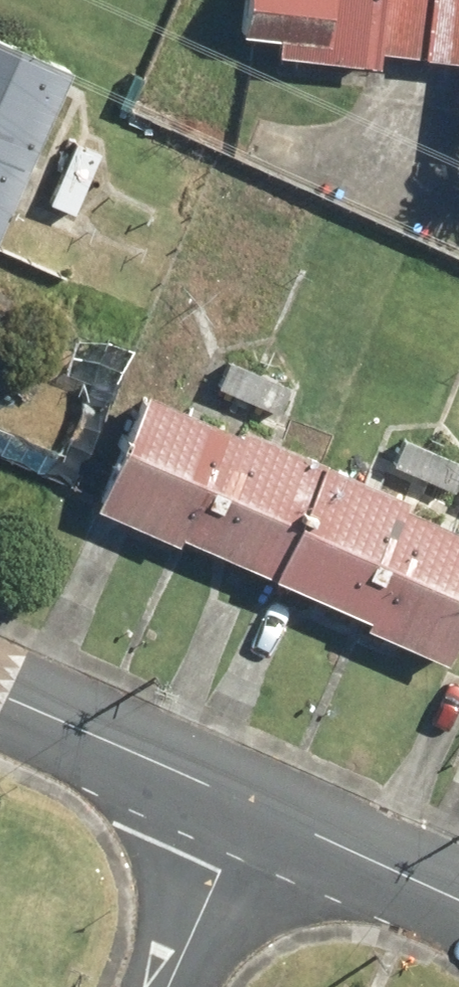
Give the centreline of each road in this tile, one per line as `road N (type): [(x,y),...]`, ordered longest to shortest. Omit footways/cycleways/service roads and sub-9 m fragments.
road 1 (residential): [(236,801),(0,695)]
road 2 (residential): [(458,902),(236,801)]
road 3 (residential): [(154,986),(236,801)]

